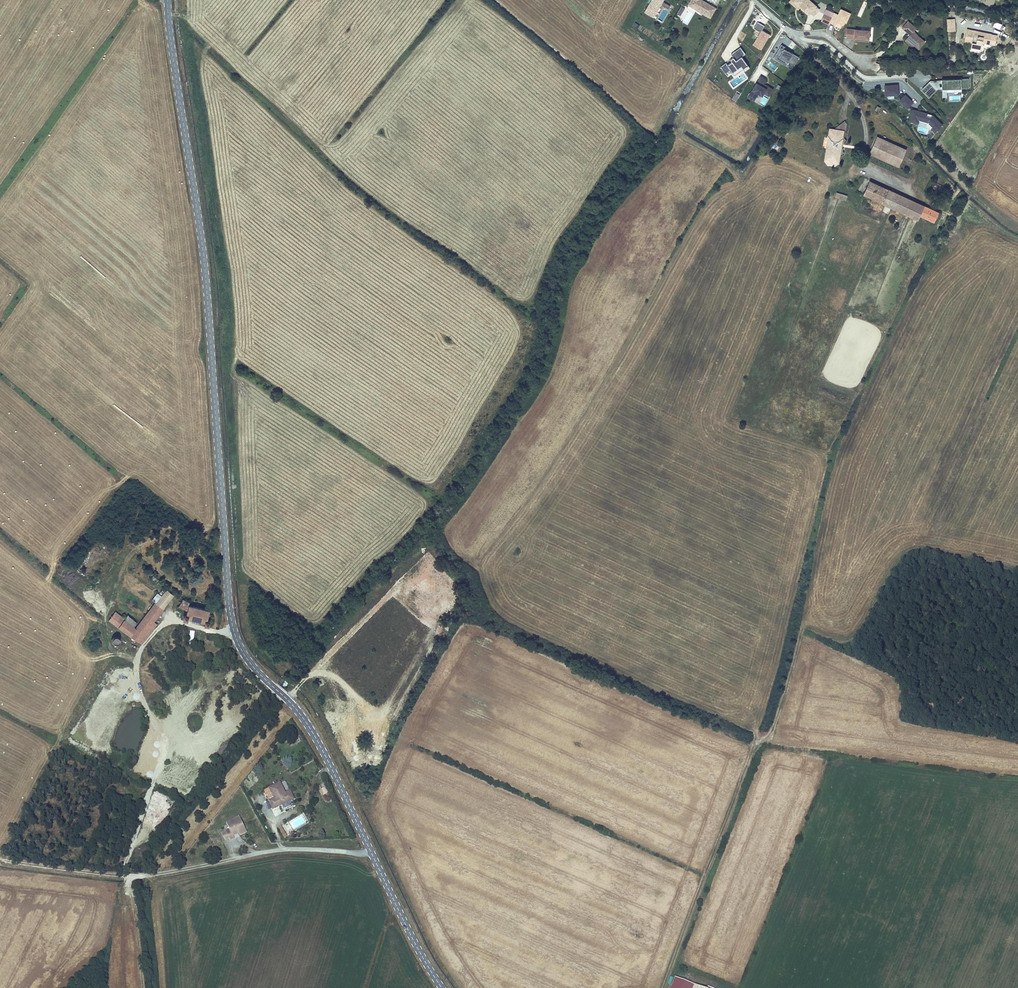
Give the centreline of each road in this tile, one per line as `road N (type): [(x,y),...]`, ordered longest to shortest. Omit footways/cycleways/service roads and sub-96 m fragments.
road 1 (secondary): [(168,0),(204,260),(233,630),(250,663),(314,736),(442,987)]
road 2 (track): [(645,987),(672,961),(749,756),(781,708),(803,626)]
road 3 (track): [(0,859),(145,874),(233,858)]
road 4 (residential): [(753,0),(789,31),(824,37),(863,62)]

